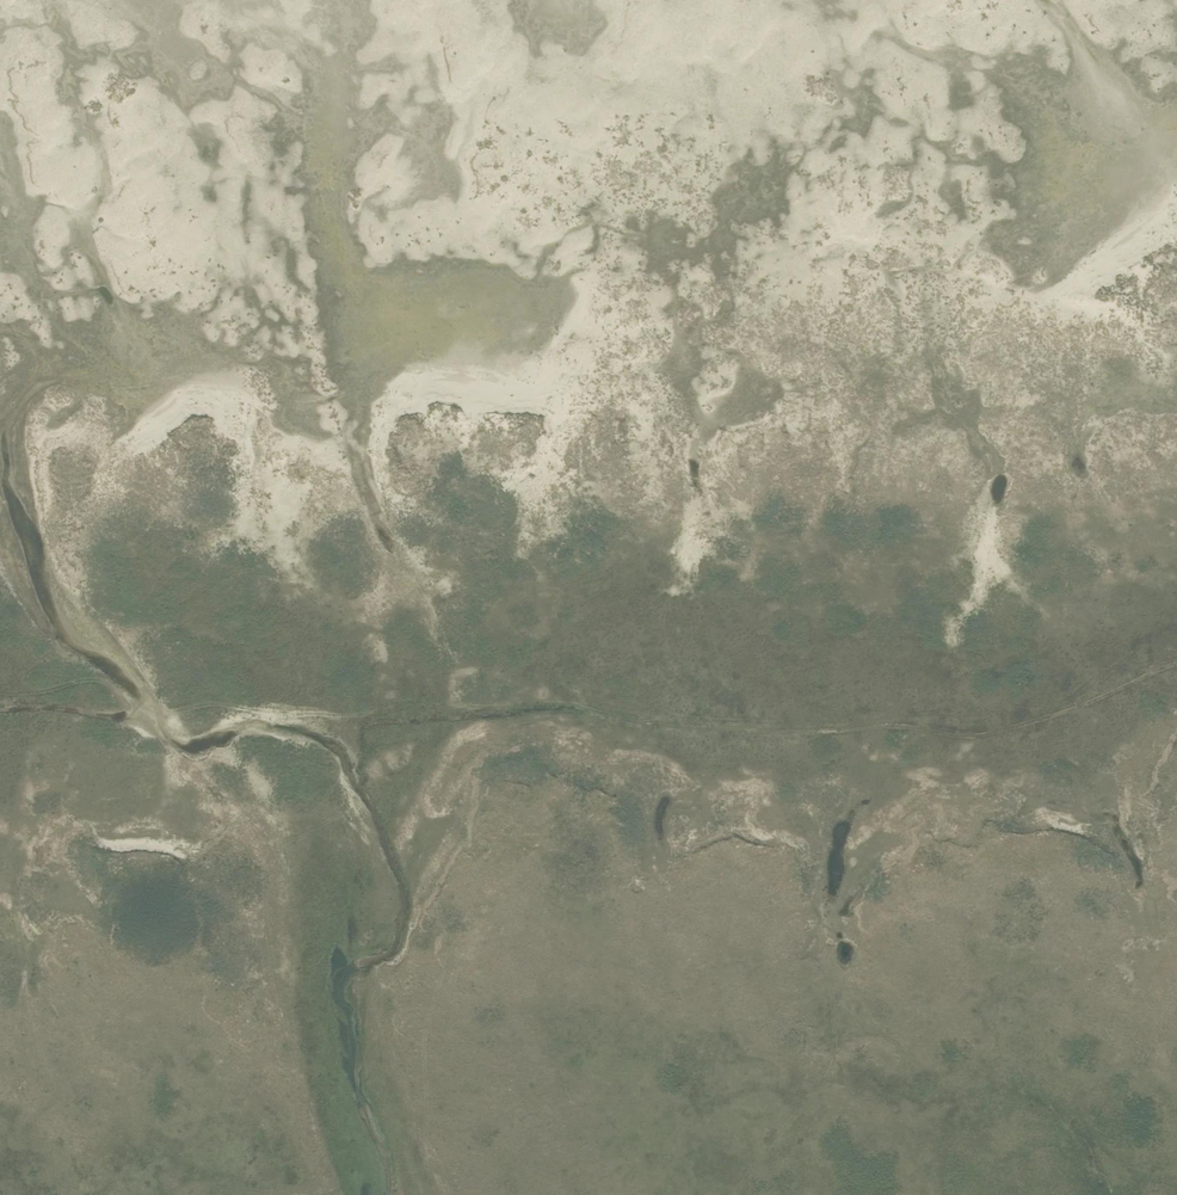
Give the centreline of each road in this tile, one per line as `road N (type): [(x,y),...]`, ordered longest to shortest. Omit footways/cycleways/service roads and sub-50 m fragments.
road 1 (track): [(0,692),(91,680),(161,727),(193,705),(335,715),(431,699),(561,702),(665,724),(825,731),(906,724),(971,740),(1176,669)]

